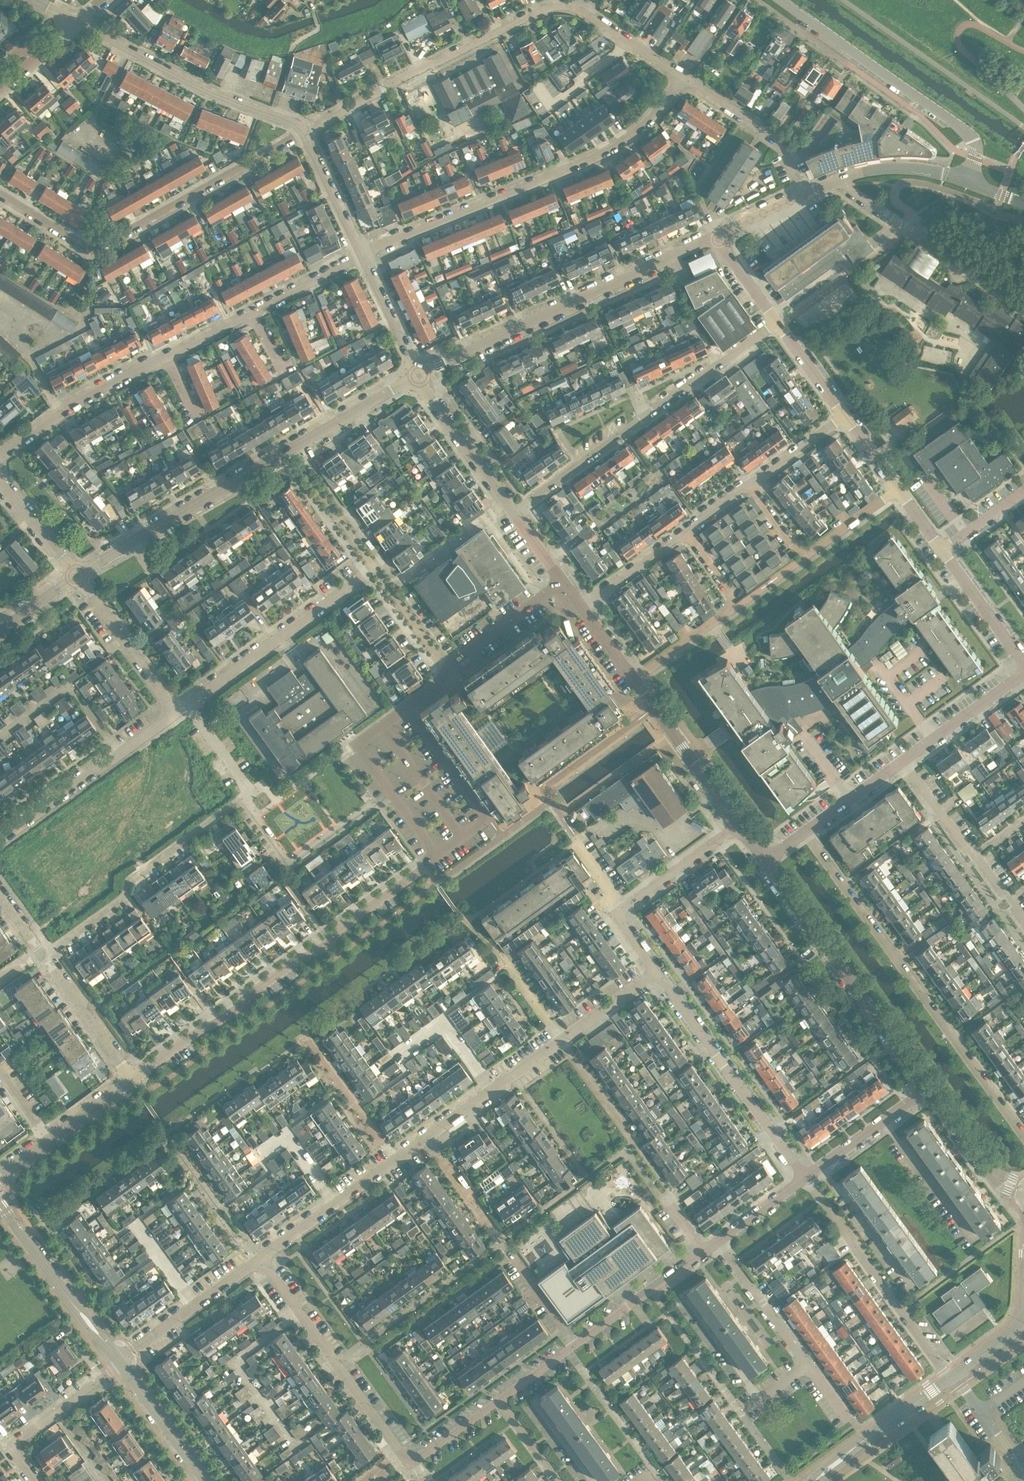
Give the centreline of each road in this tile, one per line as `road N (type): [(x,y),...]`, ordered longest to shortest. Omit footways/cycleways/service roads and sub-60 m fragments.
road 1 (residential): [(0,457),(60,410),(363,255)]
road 2 (residential): [(77,577),(418,377)]
road 3 (residential): [(1023,1134),(803,834)]
road 4 (residential): [(261,1258),(561,1038)]
road 5 (residential): [(363,255),(602,154),(652,119),(683,78)]
road 6 (residential): [(132,1078),(333,940),(424,866)]
road 7 (residential): [(305,132),(541,11),(559,6),(586,15),(626,42)]
road 8 (residential): [(305,132),(84,247),(0,194)]
road 9 (residential): [(418,377),(717,237)]
road 10 (residential): [(512,512),(776,322)]
road 11 (residential): [(927,1089),(765,862)]
road 12 (residential): [(447,670),(356,743),(435,853),(424,866)]
road 13 (residential): [(129,879),(251,792),(187,705)]
road 14 (residential): [(806,1177),(655,970)]
road 15 (residential): [(411,1464),(261,1258)]
road 16 (residential): [(305,132),(207,92),(77,22)]
road 17 (residential): [(703,1252),(499,1400)]
road 18 (residential): [(806,1177),(952,1378)]
road 19 (residential): [(187,705),(373,567)]
road 20 (residential): [(655,970),(615,914),(738,825)]
road 21 (residential): [(843,178),(1023,303)]
road 22 (residential): [(0,840),(177,712)]
road 23 (residential): [(633,679),(730,606),(730,595),(685,532)]
road 24 (residential): [(952,120),(781,0)]
road 25 (tertiary): [(119,1362),(0,1202)]
road 26 (residential): [(35,1480),(10,1445),(119,1362)]
road 27 (residential): [(738,825),(633,679)]
road 28 (residential): [(119,1362),(261,1258)]
road 29 (residential): [(804,195),(778,142),(683,78)]
road 30 (tertiary): [(813,1480),(952,1378)]
road 31 (residential): [(177,712),(77,577)]
road 32 (residential): [(512,512),(418,377)]
road 33 (residential): [(132,1078),(42,955)]
road 34 (residential): [(808,1364),(719,1241)]
road 35 (residential): [(927,1089),(806,1177)]
road 36 (residential): [(904,761),(1023,674)]
road 37 (residential): [(562,580),(447,670)]
road 38 (tertiary): [(203,1478),(119,1362)]
road 39 (residential): [(1023,1190),(985,1166),(927,1089)]
road 40 (residential): [(1023,664),(942,550)]
road 41 (residential): [(363,255),(305,132)]
road 42 (residential): [(418,377),(363,255)]
road 43 (residential): [(582,607),(685,532)]
road 44 (residential): [(447,670),(373,567)]
road 45 (residential): [(803,834),(904,761)]
road 46 (residential): [(77,577),(0,483)]

